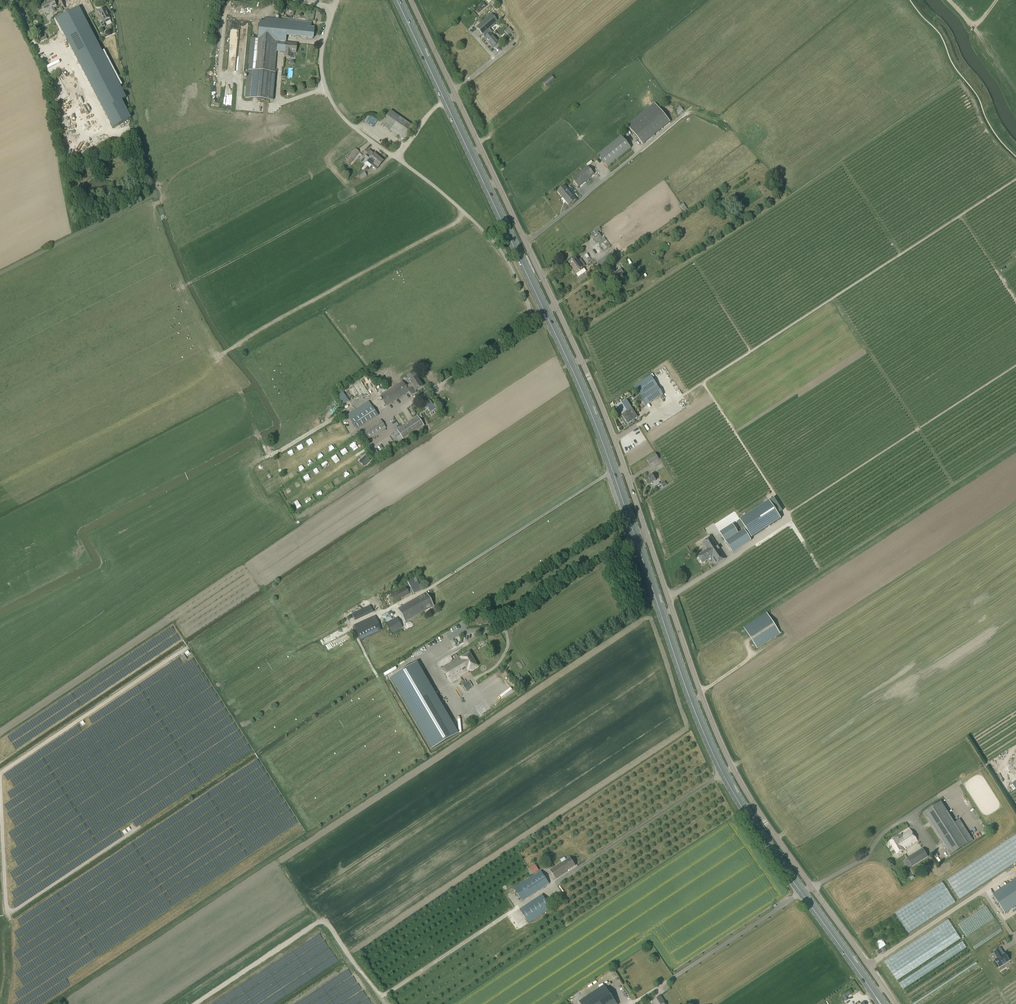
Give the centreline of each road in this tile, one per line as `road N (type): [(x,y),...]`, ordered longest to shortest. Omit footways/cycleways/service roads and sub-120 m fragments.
road 1 (unclassified): [(895,1003),(760,813),(714,729),(614,432),(411,0)]
road 2 (primary): [(859,972),(714,753),(594,420),(396,0)]
road 3 (unclassified): [(527,301),(493,241),(334,105),(321,51),(330,17),(303,0)]
road 4 (track): [(555,883),(388,992)]
road 5 (track): [(261,459),(369,398),(389,415)]

